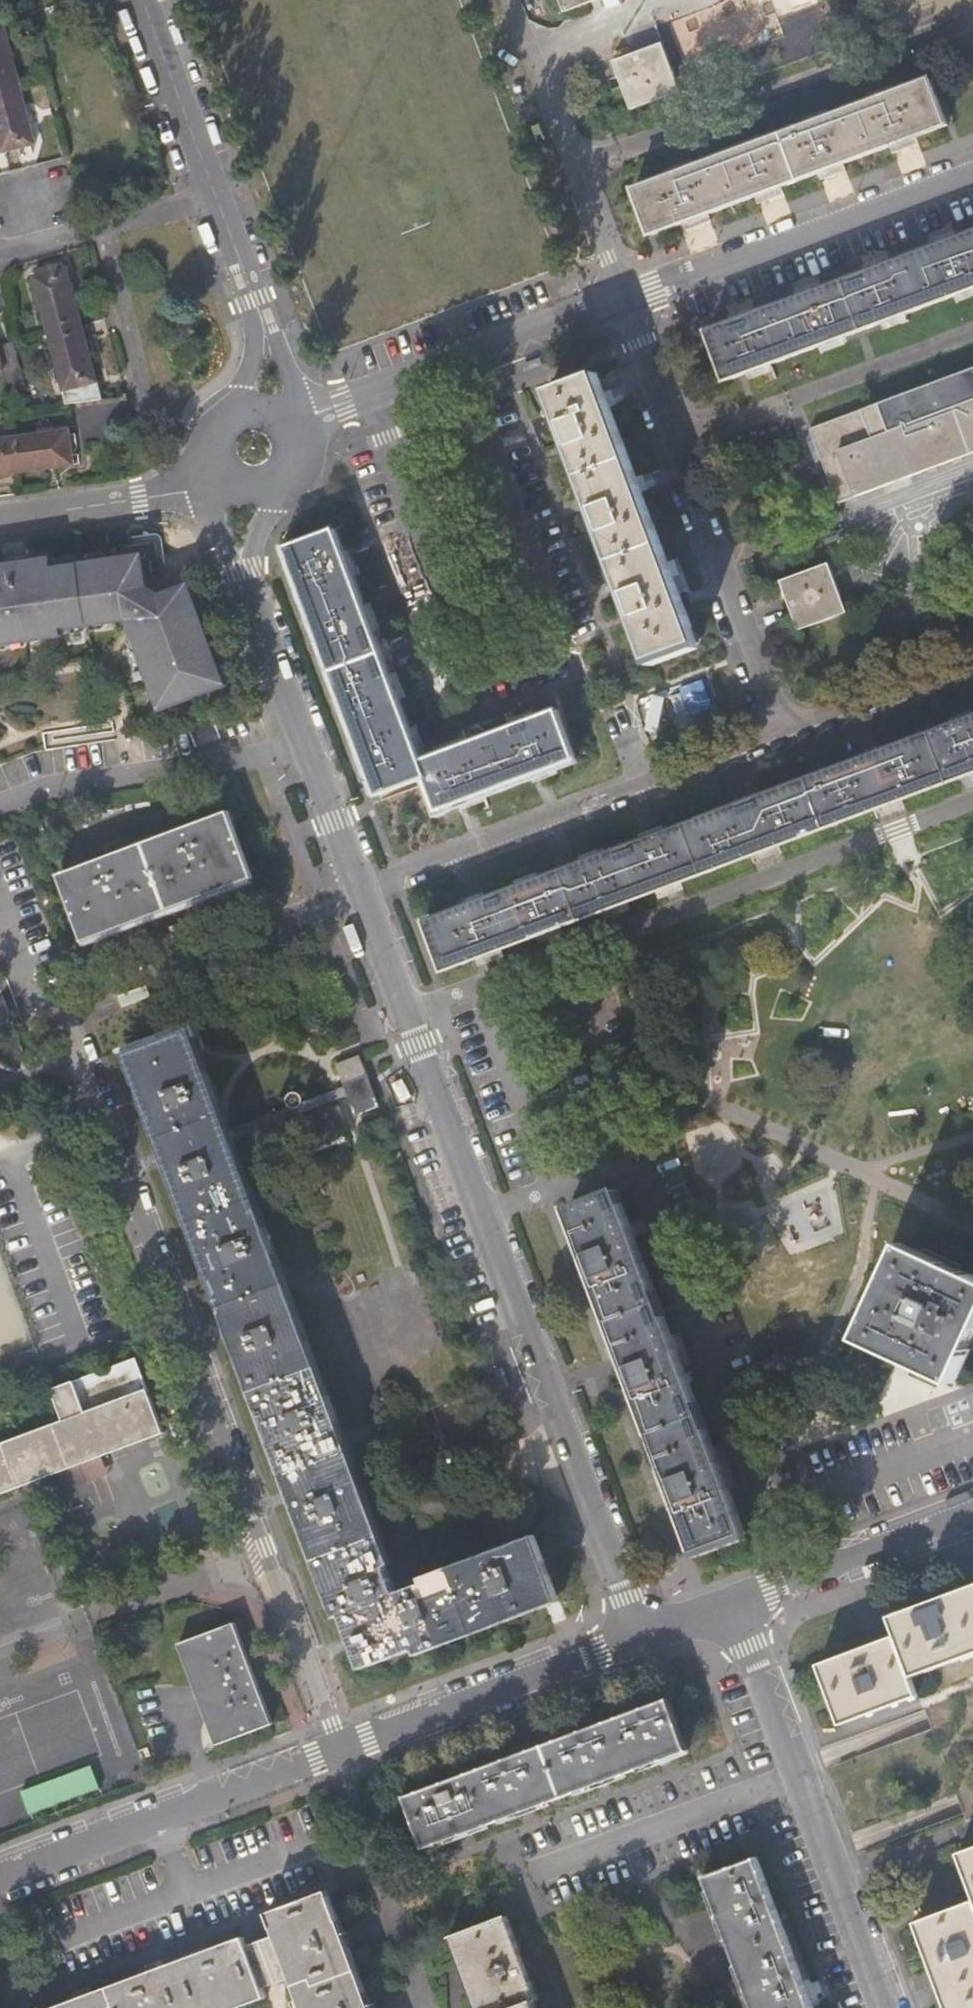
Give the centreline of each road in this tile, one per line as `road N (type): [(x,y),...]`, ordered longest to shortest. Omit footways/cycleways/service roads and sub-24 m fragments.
road 1 (residential): [(334,1751),(60,1000)]
road 2 (residential): [(972,167),(295,420)]
road 3 (residential): [(567,951),(787,1584)]
road 4 (residential): [(634,1640),(404,1012)]
road 5 (residential): [(359,889),(972,666)]
road 6 (residential): [(567,951),(972,797)]
road 7 (residential): [(734,1604),(880,2007)]
road 8 (residential): [(334,1751),(0,1873)]
road 9 (residential): [(634,1640),(334,1751)]
road 10 (residential): [(60,1000),(362,898)]
road 11 (residential): [(303,747),(0,806)]
road 12 (residential): [(222,472),(132,499),(0,519)]
road 13 (residential): [(142,0),(215,195)]
road 14 (residential): [(98,225),(145,421)]
road 15 (residential): [(972,1513),(787,1584)]
road 16 (residential): [(303,747),(240,562)]
road 17 (residential): [(404,1012),(567,951)]
road 18 (residential): [(359,889),(303,747)]
road 19 (residential): [(215,195),(263,333)]
road 20 (residential): [(404,1012),(362,898)]
road 21 (residential): [(215,195),(98,225)]

